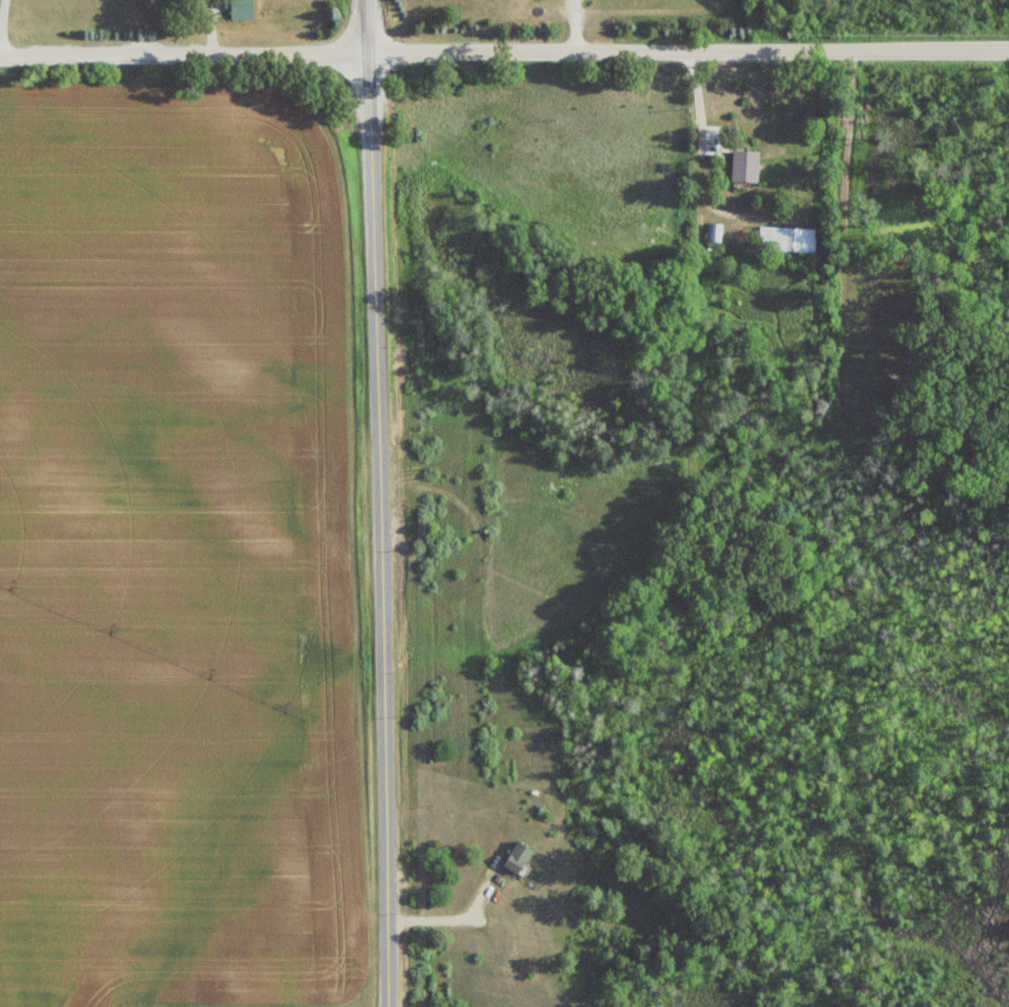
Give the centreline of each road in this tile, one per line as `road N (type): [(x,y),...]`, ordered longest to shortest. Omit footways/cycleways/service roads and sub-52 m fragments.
road 1 (residential): [(0,57),(1008,52)]
road 2 (tertiary): [(389,1006),(367,0)]

